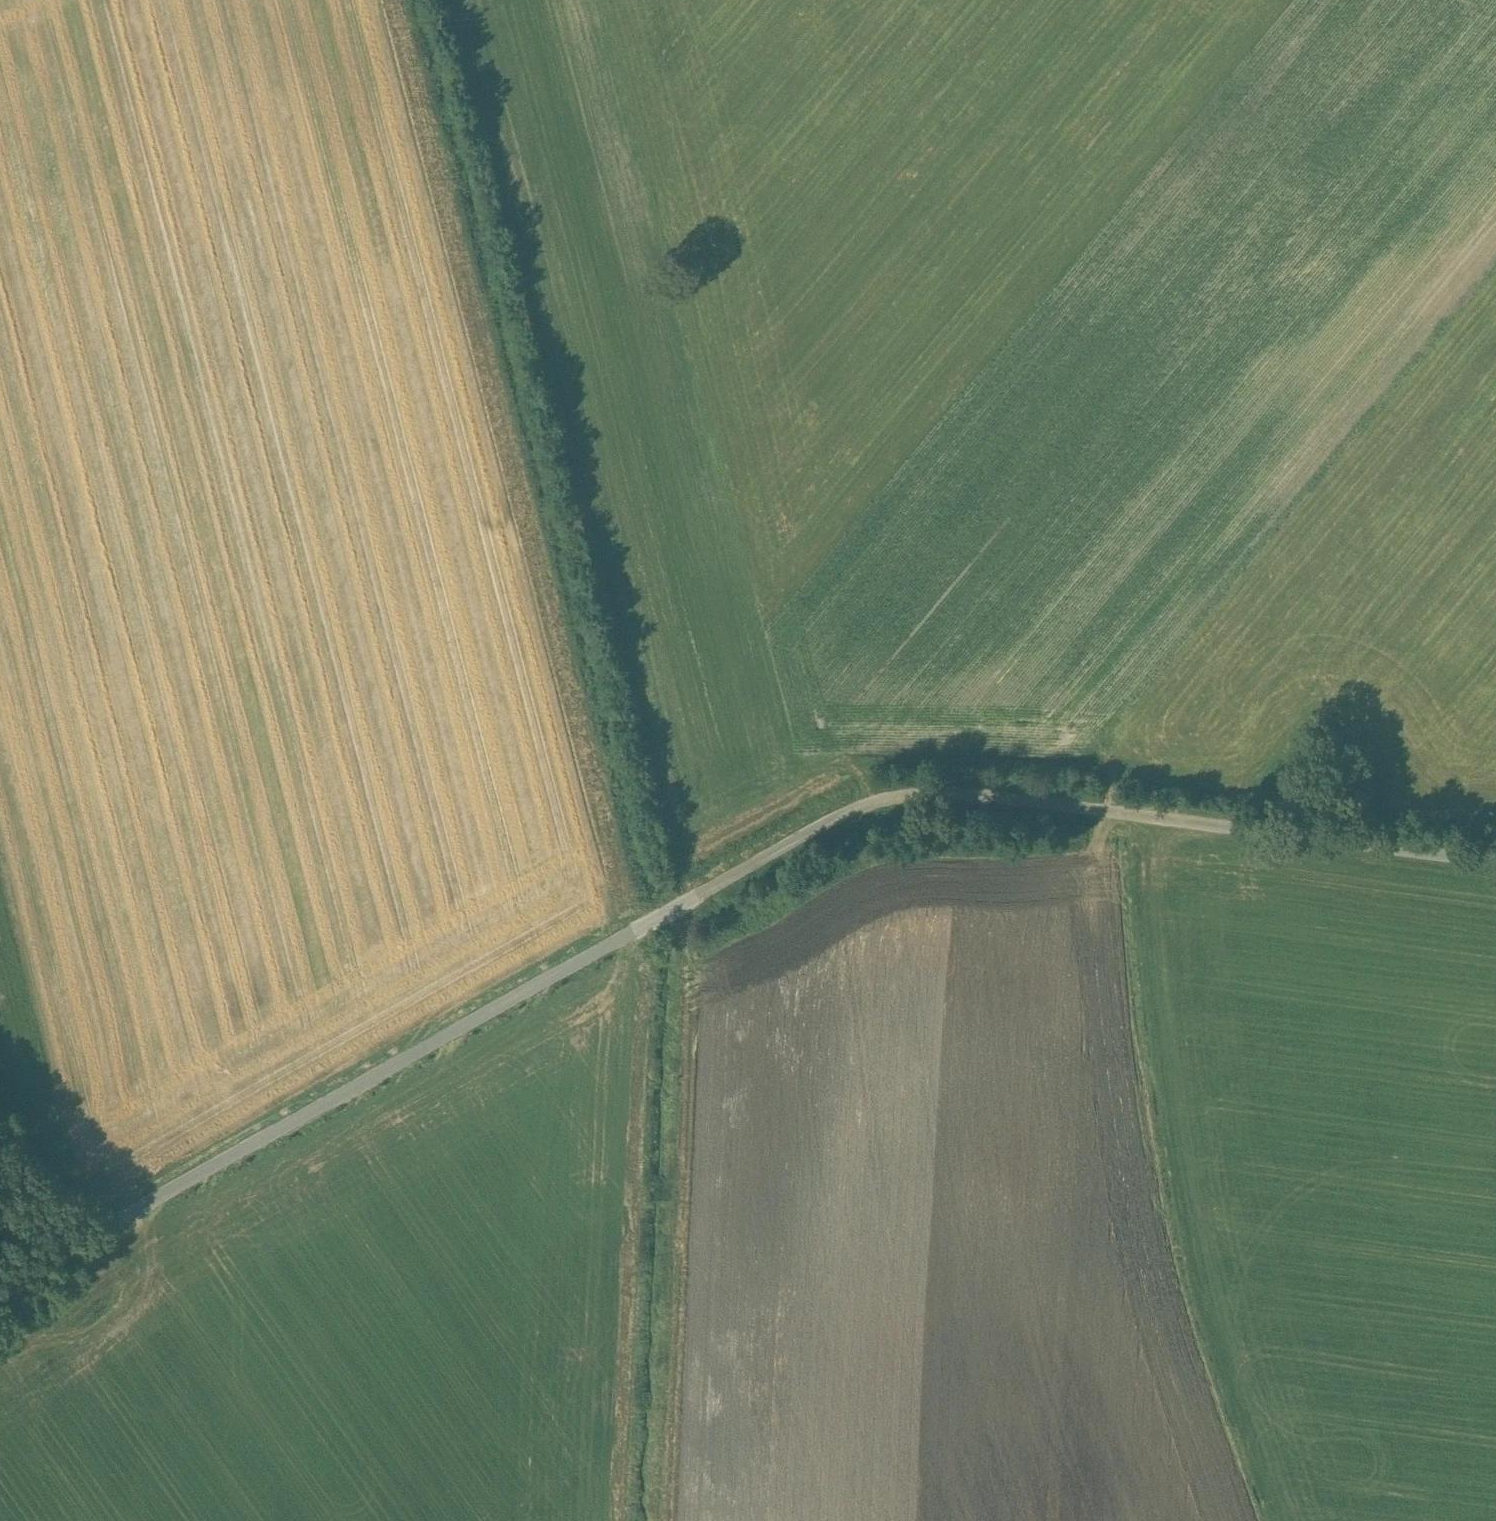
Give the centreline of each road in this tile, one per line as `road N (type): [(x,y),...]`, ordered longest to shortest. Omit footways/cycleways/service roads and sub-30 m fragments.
road 1 (unclassified): [(0,1282),(843,809),(882,795),(987,791),(1495,861)]

